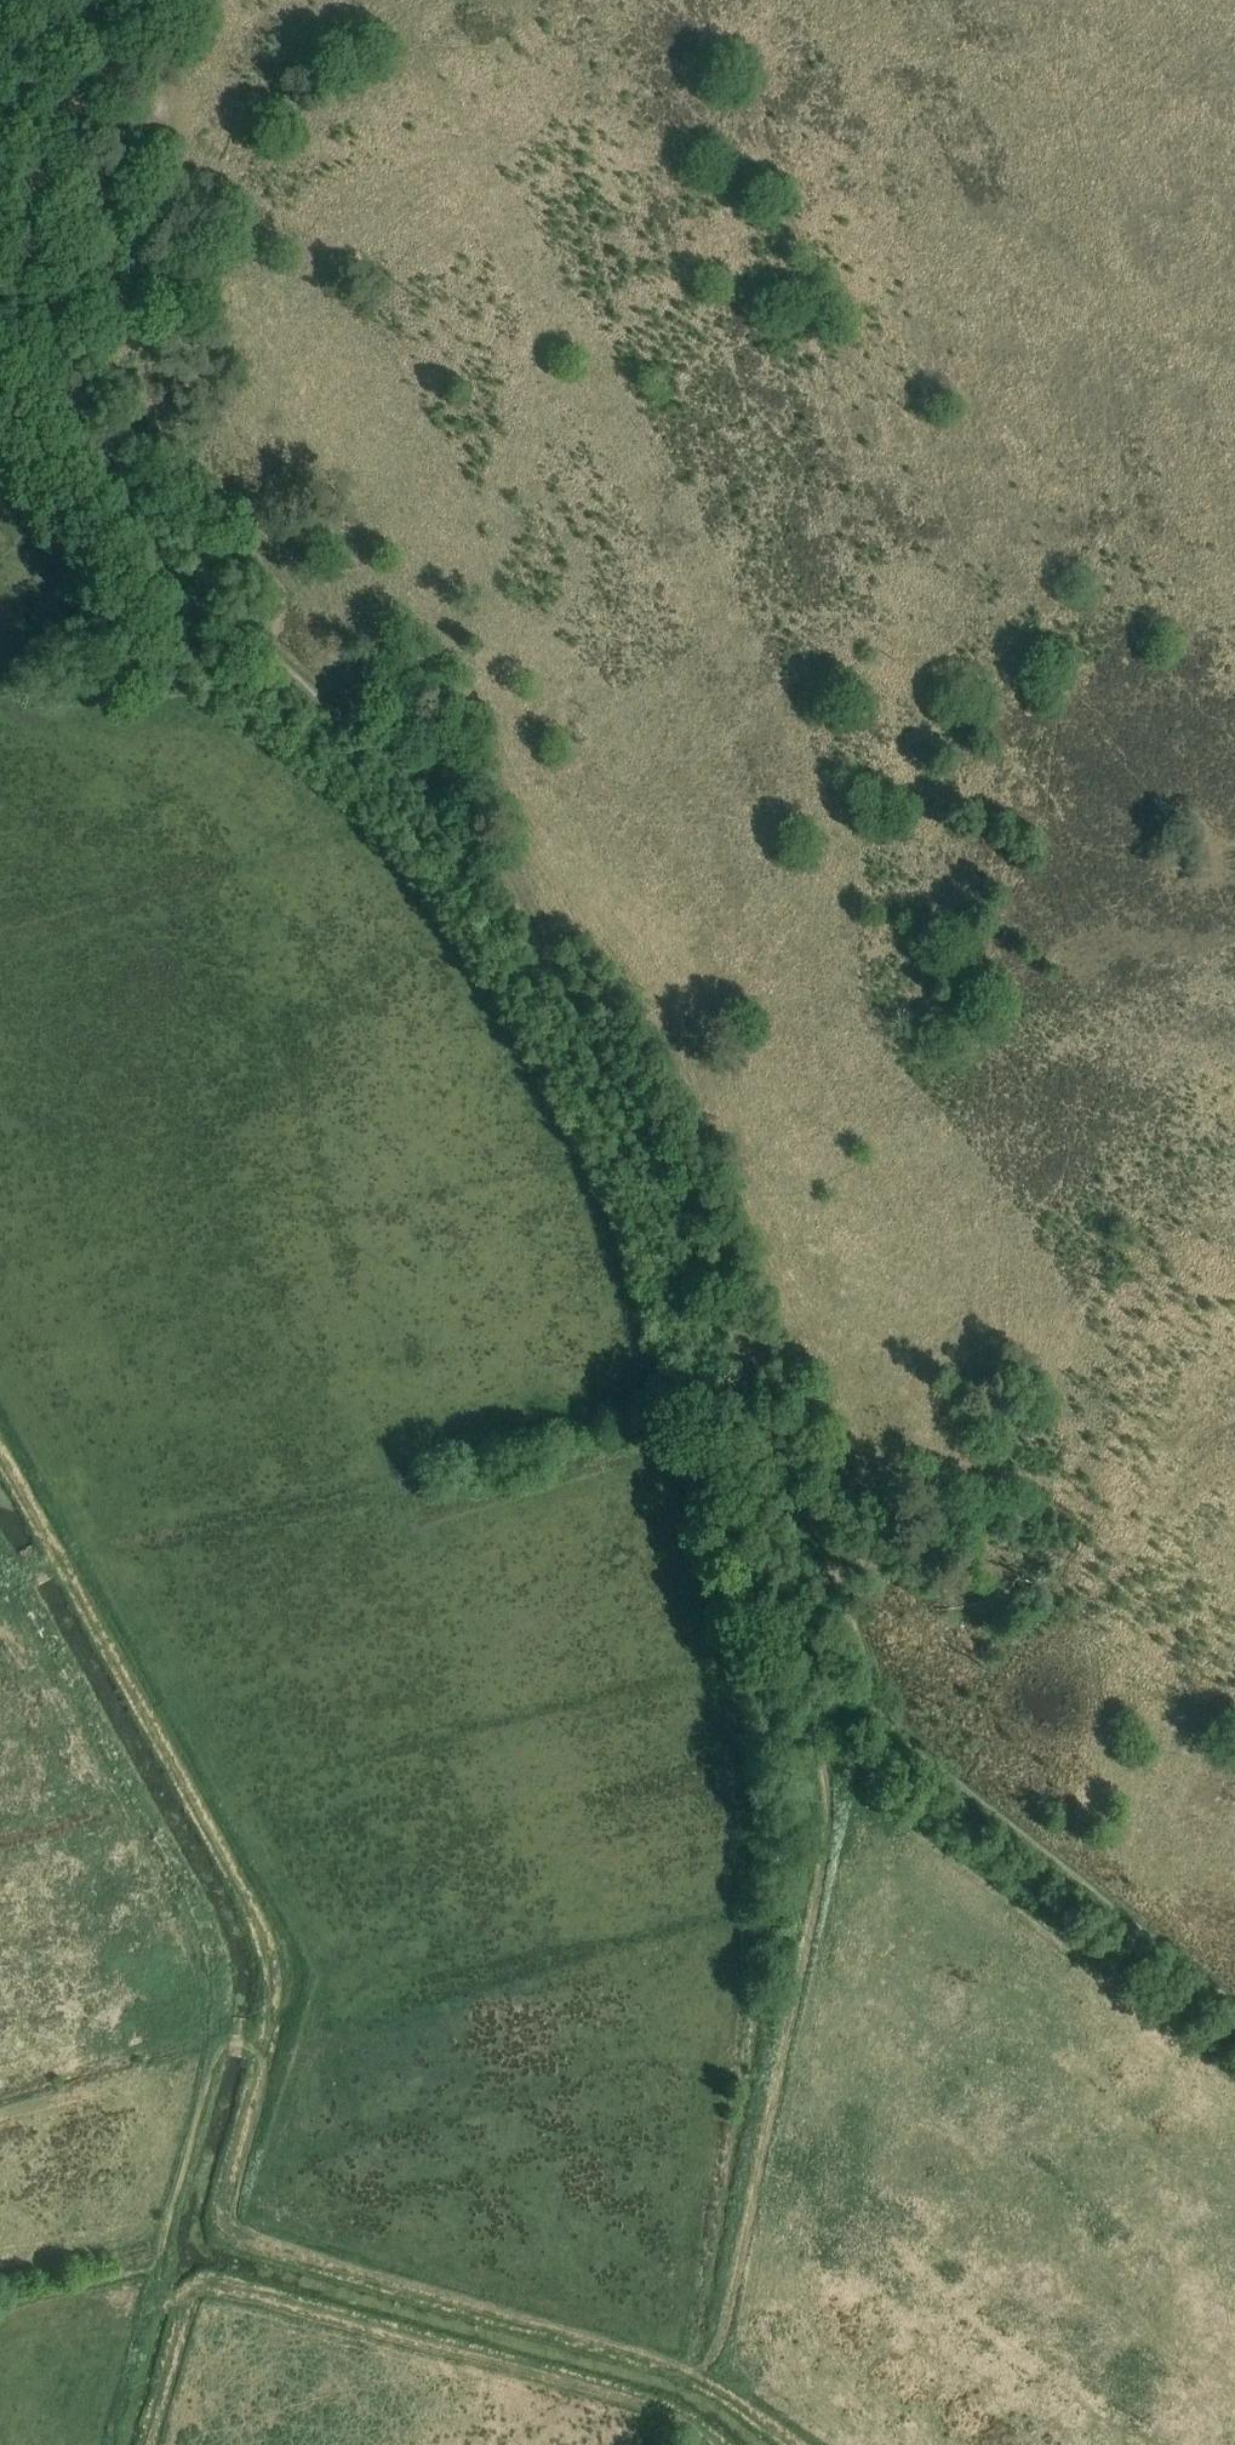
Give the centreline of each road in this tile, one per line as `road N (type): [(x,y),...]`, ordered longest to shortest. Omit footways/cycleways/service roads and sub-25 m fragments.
road 1 (track): [(155,2444),(197,2299),(209,2282),(653,2409),(724,2444)]
road 2 (track): [(0,1444),(282,1946),(287,1996),(261,2039)]

